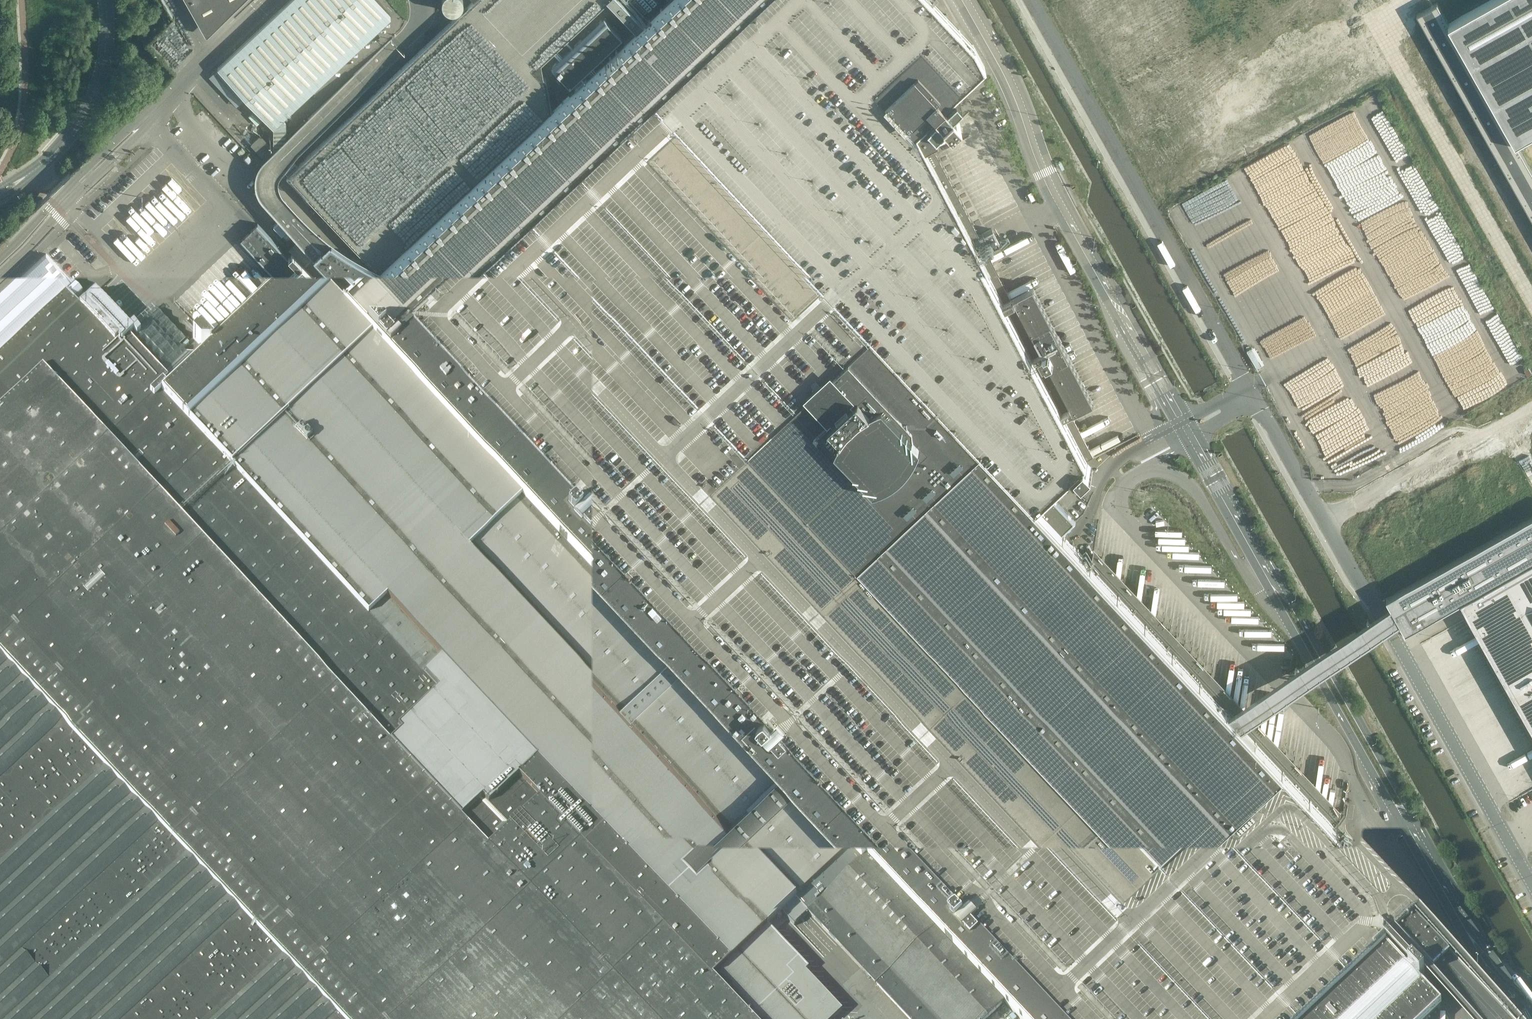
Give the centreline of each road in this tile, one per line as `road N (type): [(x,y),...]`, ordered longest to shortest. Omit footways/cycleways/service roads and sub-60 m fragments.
road 1 (tertiary): [(0,196),(52,158),(89,110),(105,61),(106,0)]

